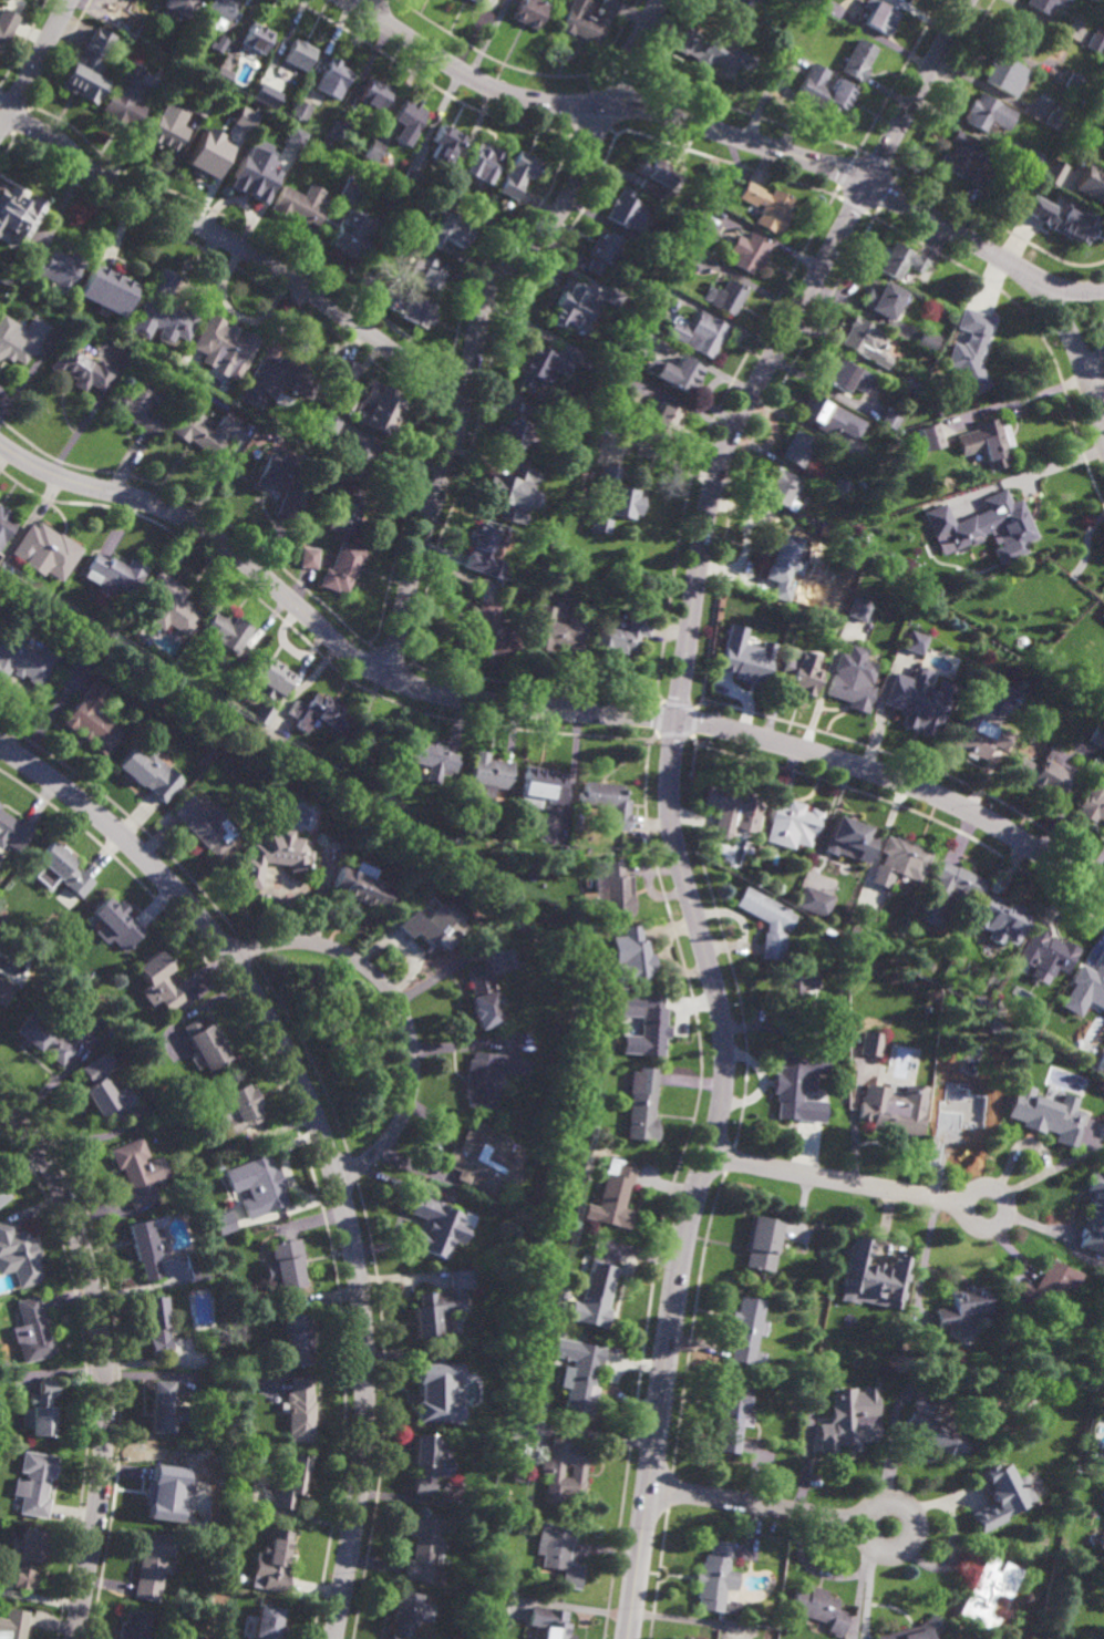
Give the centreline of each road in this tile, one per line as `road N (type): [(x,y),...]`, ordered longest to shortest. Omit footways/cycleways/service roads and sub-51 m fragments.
road 1 (residential): [(0,445),(42,471),(192,523),(389,679),(479,703),(700,724),(868,769),(989,821),(1103,897)]
road 2 (tertiary): [(868,182),(736,421),(701,537),(668,804),(720,1022),(722,1084),(706,1157)]
road 3 (residential): [(0,747),(91,810),(211,934),(268,1020),(327,1144),(357,1272),(367,1381),(363,1484),(336,1638)]
road 4 (residential): [(663,0),(607,106),(575,192),(484,303),(389,679)]
road 5 (tertiary): [(346,0),(524,100),(659,113),(868,182)]
road 6 (residential): [(0,1106),(64,1200),(101,1317),(103,1482),(76,1638)]
road 7 (residential): [(0,108),(120,190),(270,265),(464,399)]
road 8 (tertiary): [(706,1157),(679,1256),(627,1638)]
road 9 (residential): [(339,1181),(374,1152),(404,1111),(413,1055),(398,1004),(373,977),(321,947),(224,951)]
road 10 (residential): [(868,182),(1033,275),(1063,318),(1103,434)]
road 11 (residential): [(706,1157),(964,1204)]
road 12 (residential): [(648,1487),(867,1522)]
road 13 (tertiary): [(969,0),(868,182)]
road 14 (residential): [(912,1535),(905,1505),(889,1501),(869,1514),(868,1535),(878,1545),(901,1546),(912,1535)]
road 15 (residential): [(68,0),(0,124)]
road 16 (residential): [(1005,1217),(999,1192),(978,1188),(967,1197),(972,1226),(991,1229),(1005,1217)]

